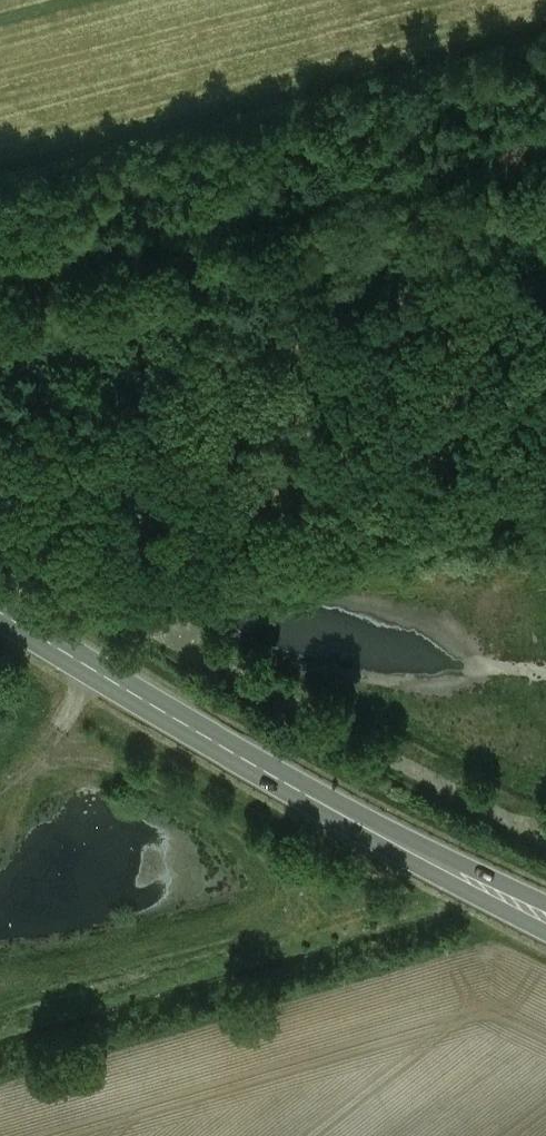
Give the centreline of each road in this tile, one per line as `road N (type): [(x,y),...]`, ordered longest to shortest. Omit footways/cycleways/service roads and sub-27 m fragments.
road 1 (secondary): [(0,609),(323,802),(545,917)]

